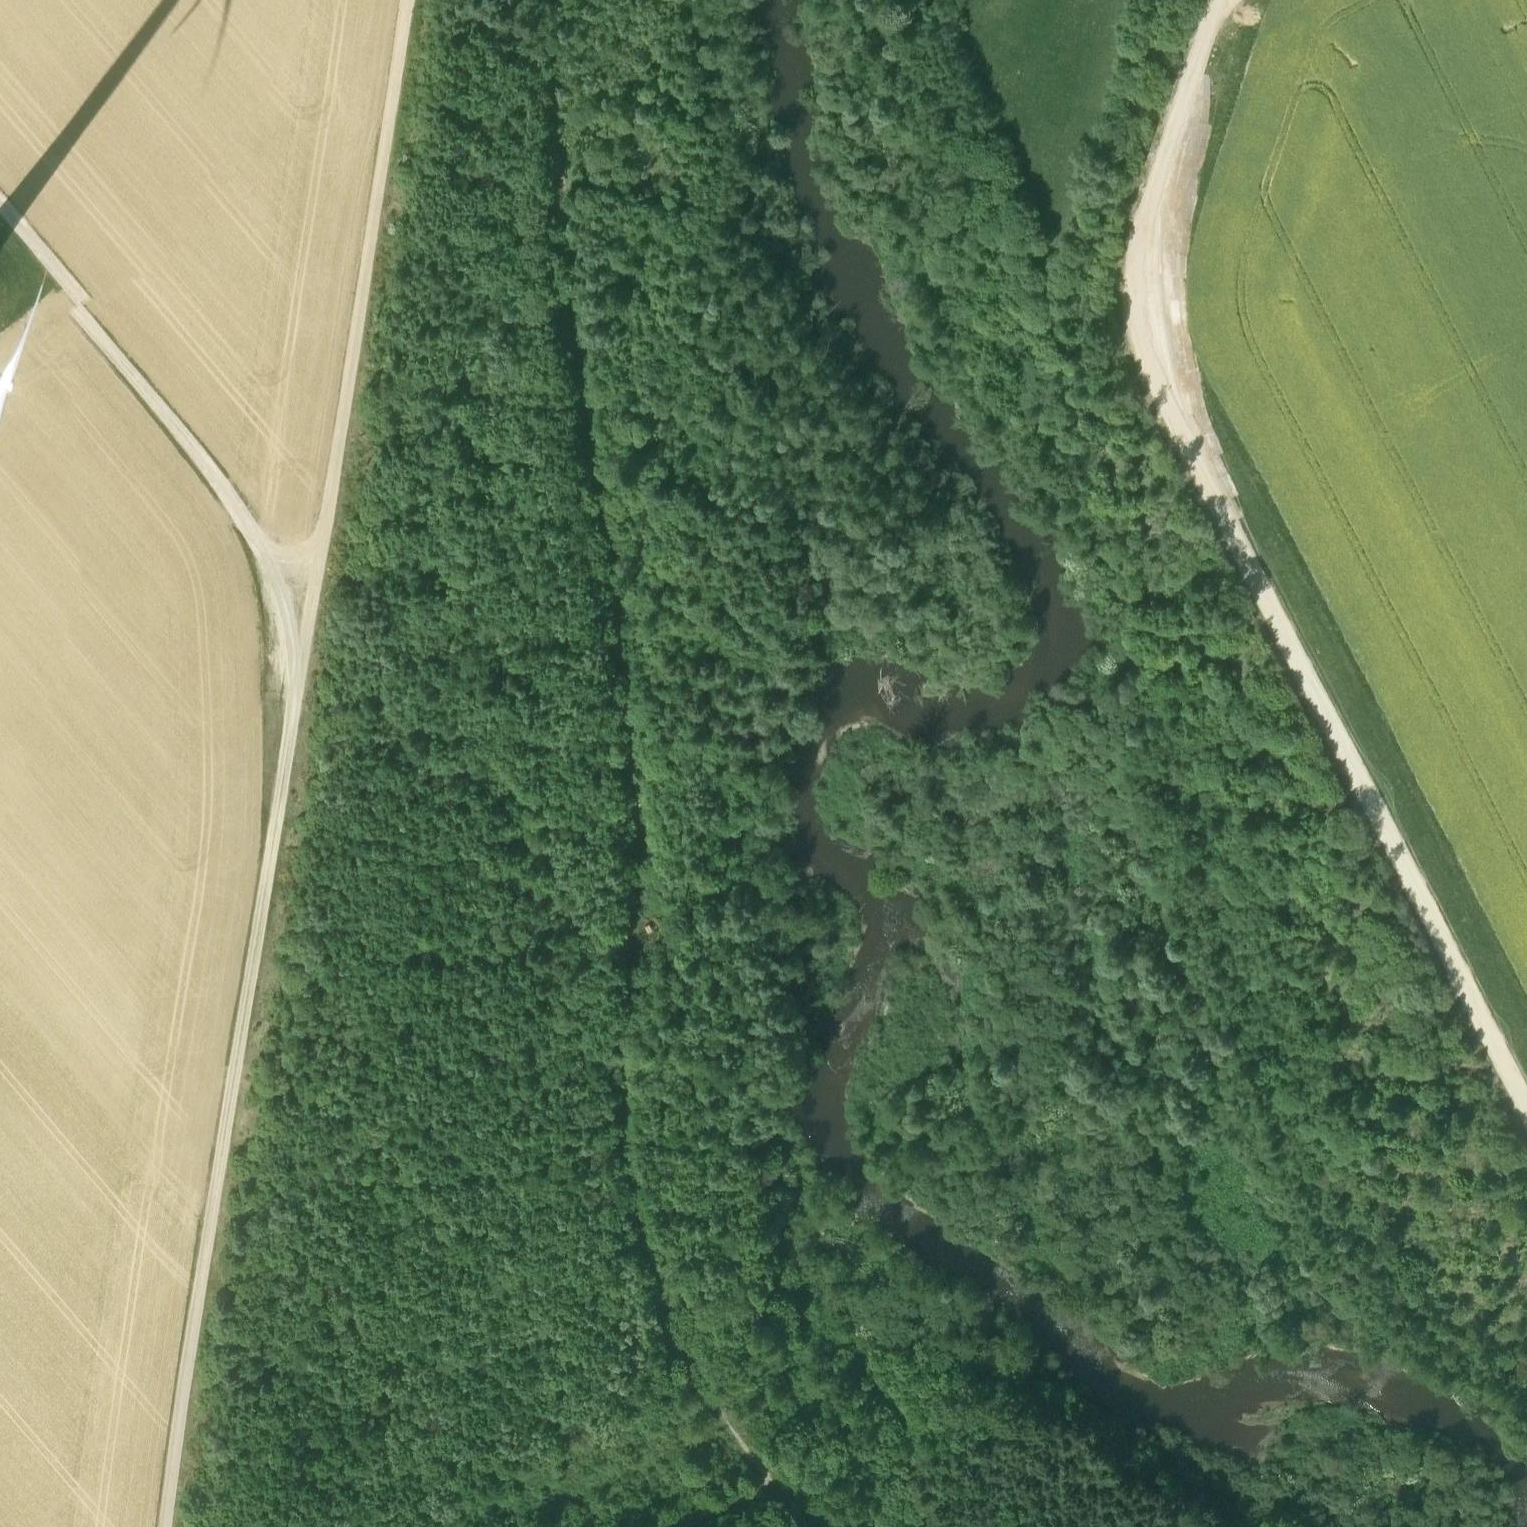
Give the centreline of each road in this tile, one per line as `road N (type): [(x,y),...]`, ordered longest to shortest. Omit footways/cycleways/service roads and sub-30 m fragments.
road 1 (track): [(411,0),(172,1526)]
road 2 (track): [(1218,0),(1135,257),(1141,343),(1526,1100)]

